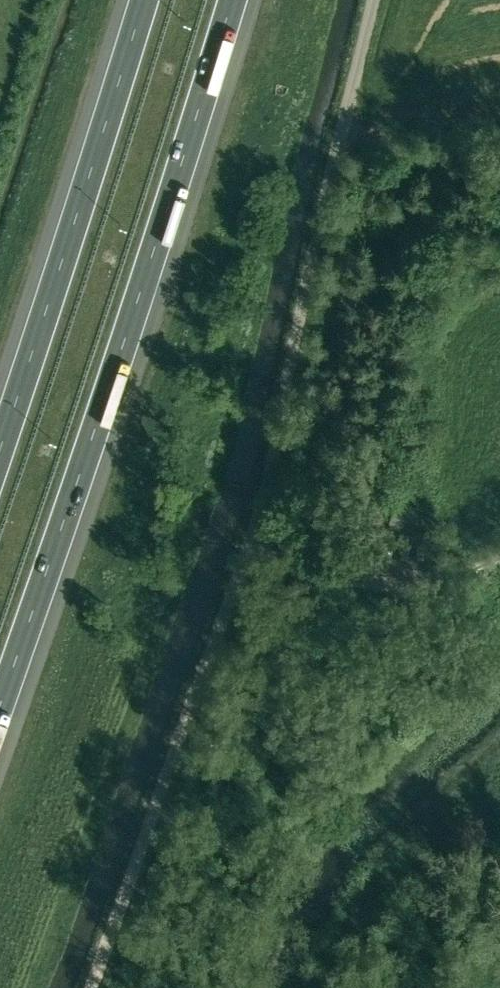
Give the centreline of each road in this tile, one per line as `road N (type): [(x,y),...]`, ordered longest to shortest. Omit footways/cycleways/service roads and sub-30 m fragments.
road 1 (motorway): [(0,696),(237,0)]
road 2 (unclassified): [(248,550),(377,0)]
road 3 (motorway): [(139,0),(0,448)]
road 4 (track): [(92,987),(248,550)]

